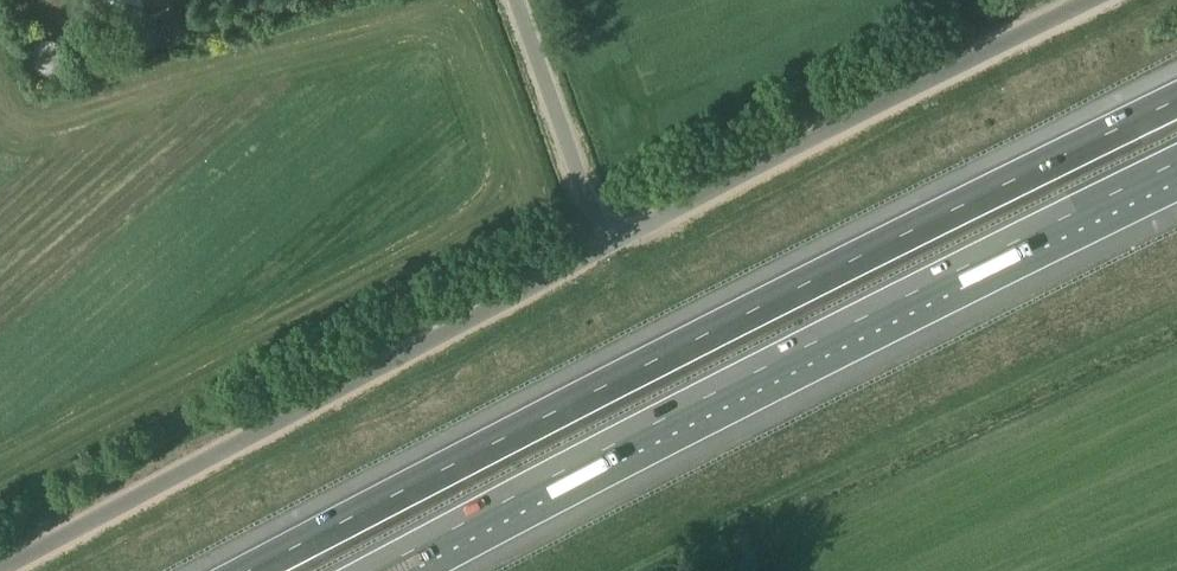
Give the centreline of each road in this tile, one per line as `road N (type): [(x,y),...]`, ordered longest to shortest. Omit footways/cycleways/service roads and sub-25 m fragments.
road 1 (motorway): [(1176,102),(796,288),(252,570)]
road 2 (motorway): [(379,570),(1176,161)]
road 3 (unclassified): [(0,563),(605,238)]
road 4 (unclassified): [(605,238),(1076,0)]
road 5 (unclassified): [(605,238),(520,0)]

